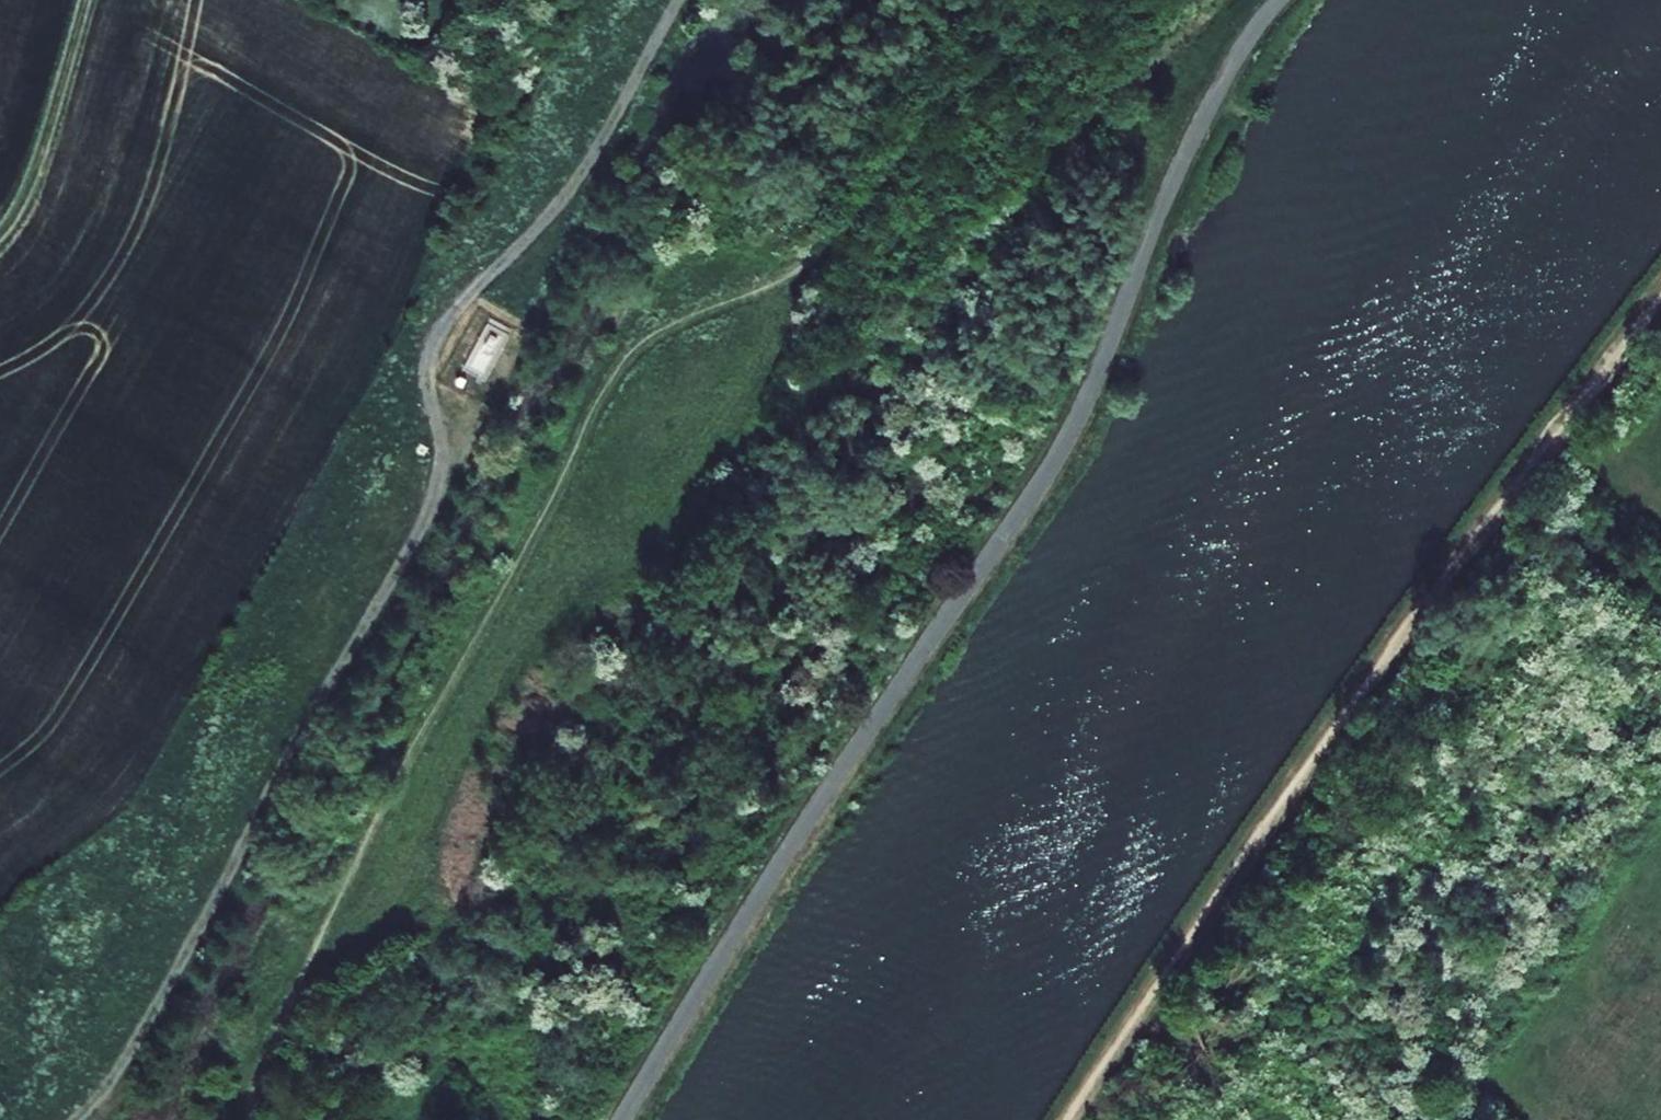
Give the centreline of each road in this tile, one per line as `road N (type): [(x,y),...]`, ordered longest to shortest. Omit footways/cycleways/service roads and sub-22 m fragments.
road 1 (track): [(86,1119),(366,626),(447,460),(437,365),(446,329),(492,258),(553,223),(675,0)]

